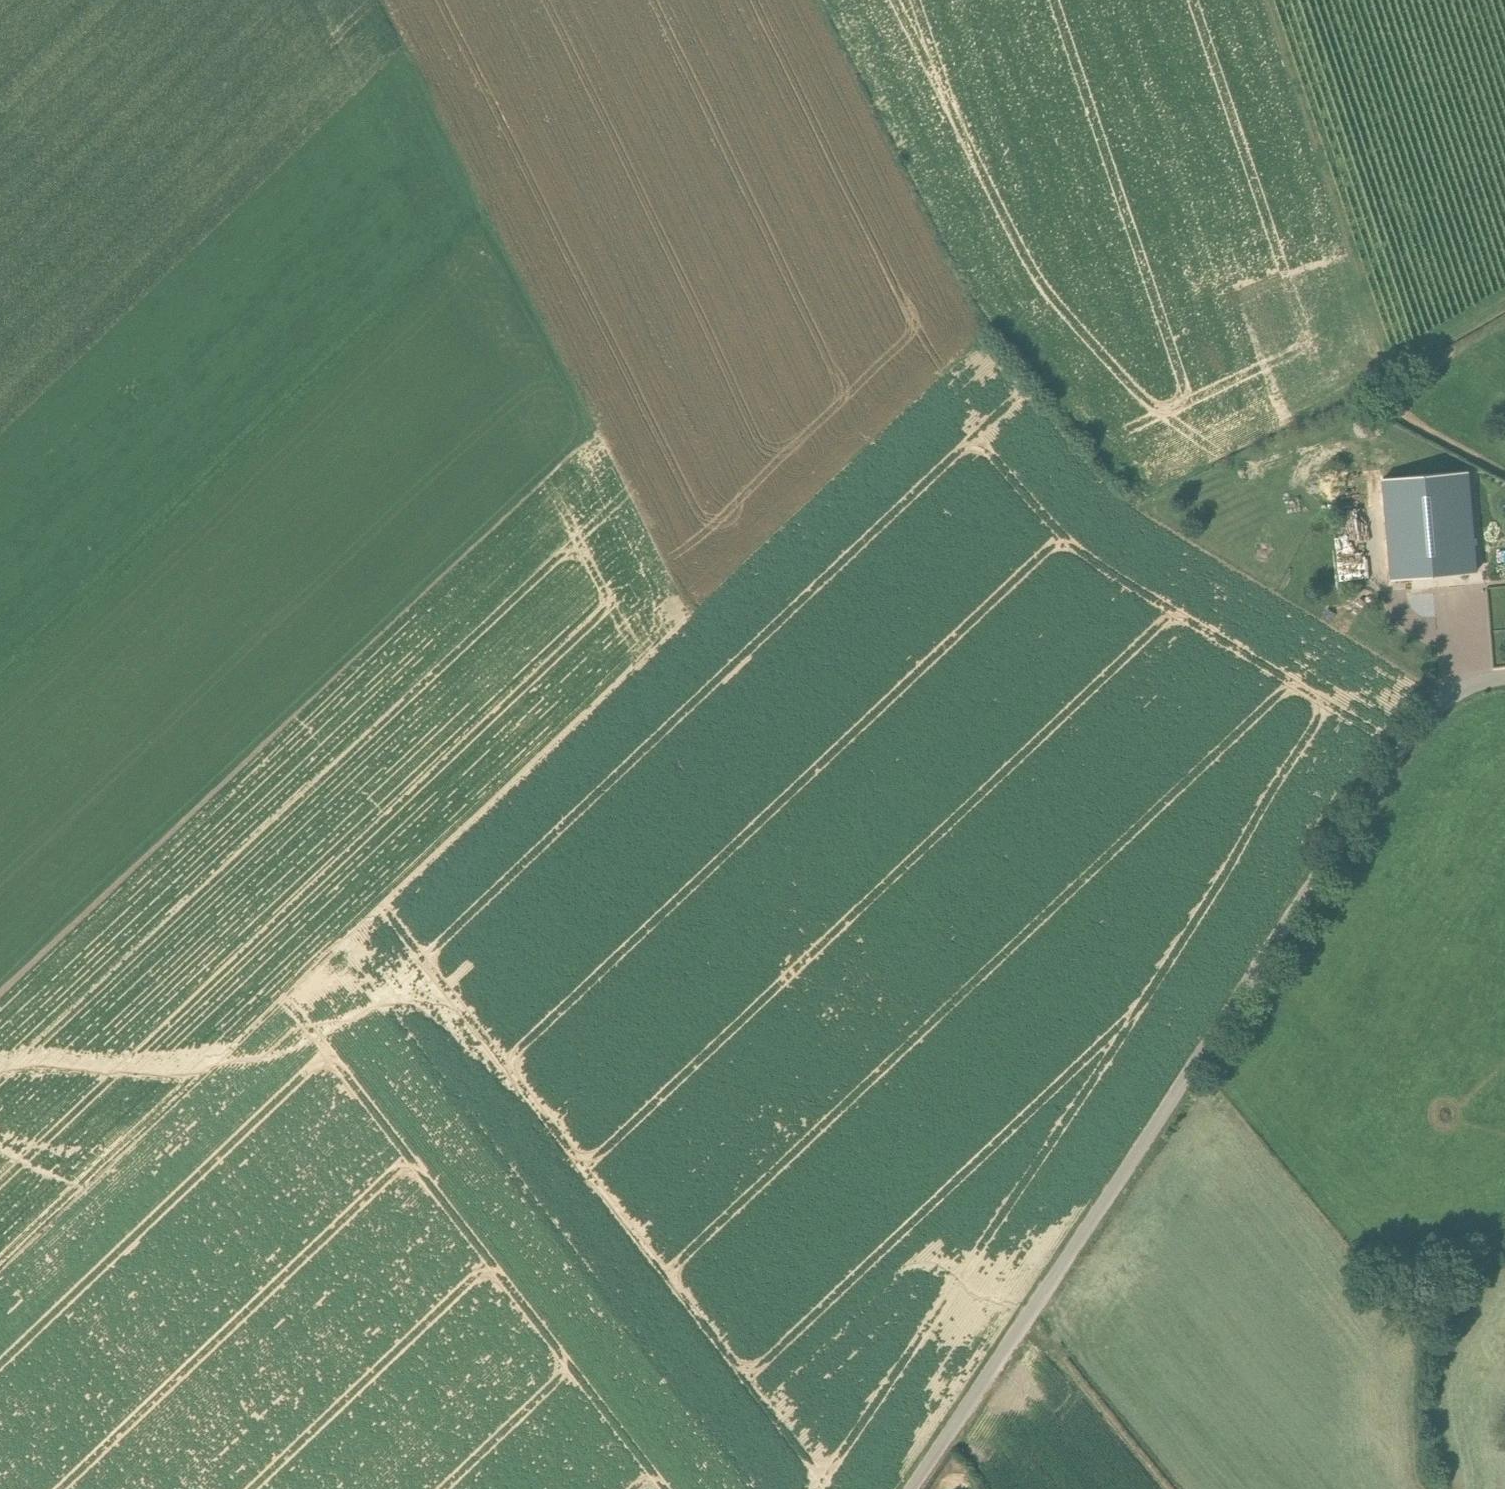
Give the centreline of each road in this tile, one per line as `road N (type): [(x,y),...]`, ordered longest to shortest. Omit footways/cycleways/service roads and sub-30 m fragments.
road 1 (unclassified): [(912,1488),(1407,742),(1453,694),(1504,677)]
road 2 (track): [(1021,1327),(1162,1488)]

